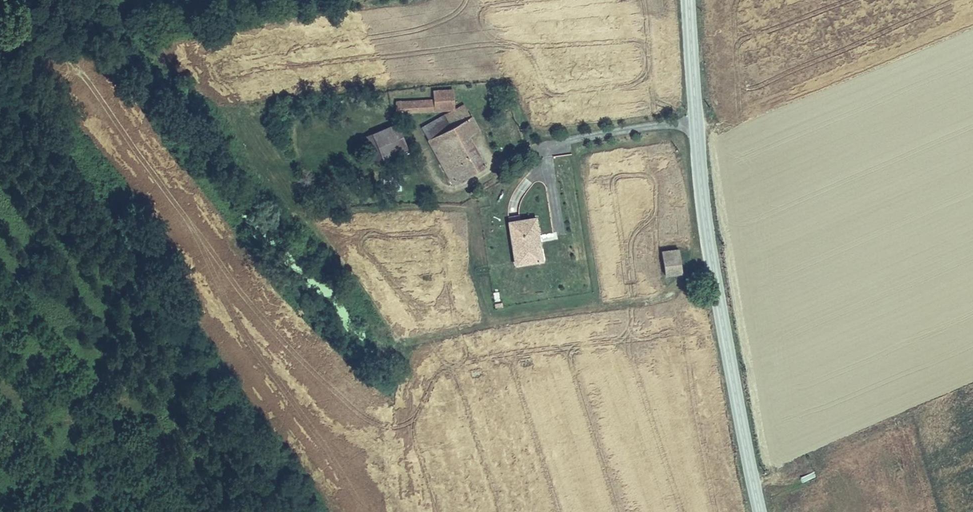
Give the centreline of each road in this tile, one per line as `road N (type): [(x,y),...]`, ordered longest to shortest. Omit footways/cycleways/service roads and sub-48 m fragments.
road 1 (tertiary): [(689,0),(711,256),(759,511)]

